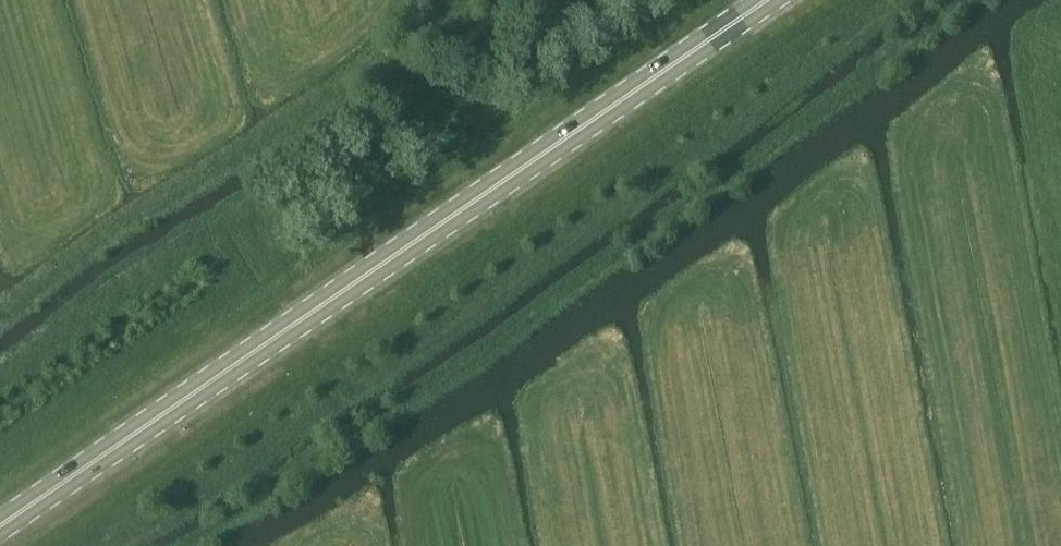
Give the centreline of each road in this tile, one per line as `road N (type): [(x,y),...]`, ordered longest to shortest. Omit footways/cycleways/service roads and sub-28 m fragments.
road 1 (track): [(190,545),(469,365),(859,84),(961,0)]
road 2 (primary): [(0,526),(767,0)]

